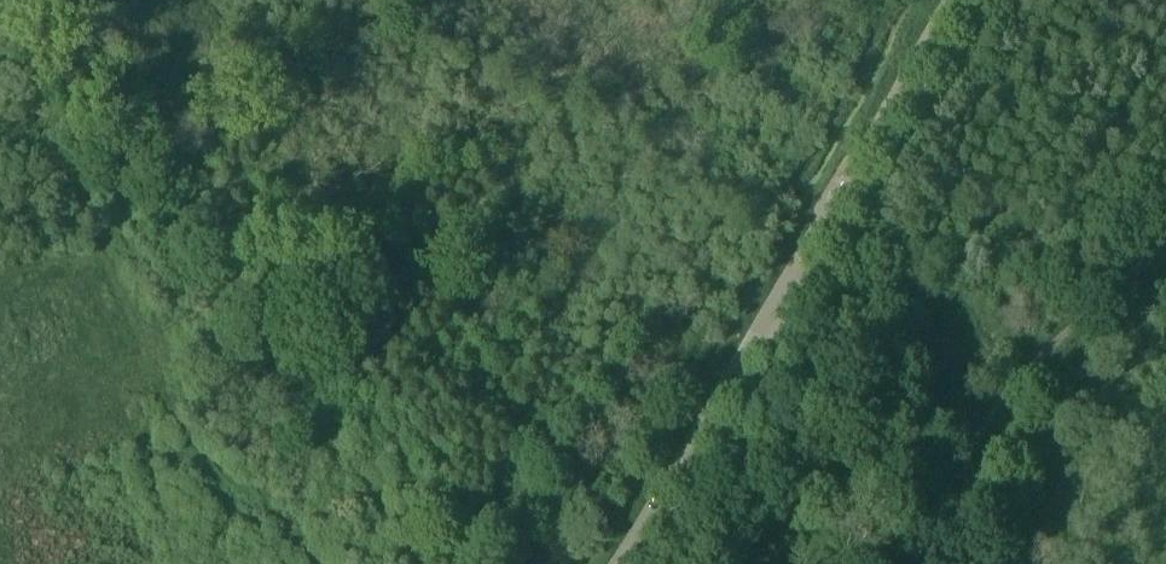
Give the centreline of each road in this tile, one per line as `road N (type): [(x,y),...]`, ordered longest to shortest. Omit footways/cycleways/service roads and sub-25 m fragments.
road 1 (tertiary): [(627,563),(956,0)]

